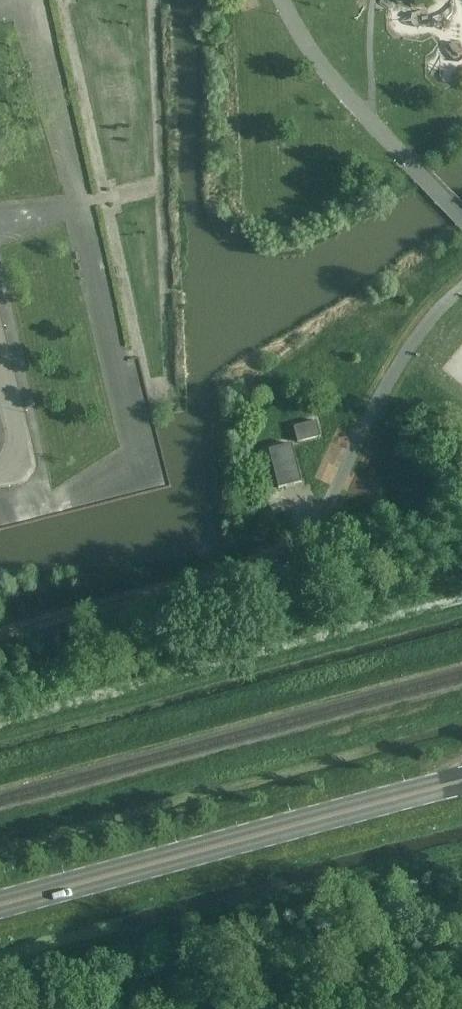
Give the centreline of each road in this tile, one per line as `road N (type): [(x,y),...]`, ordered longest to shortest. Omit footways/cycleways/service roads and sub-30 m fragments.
road 1 (secondary): [(461,784),(0,904)]
road 2 (unclassified): [(0,357),(24,456),(17,470),(0,476)]

